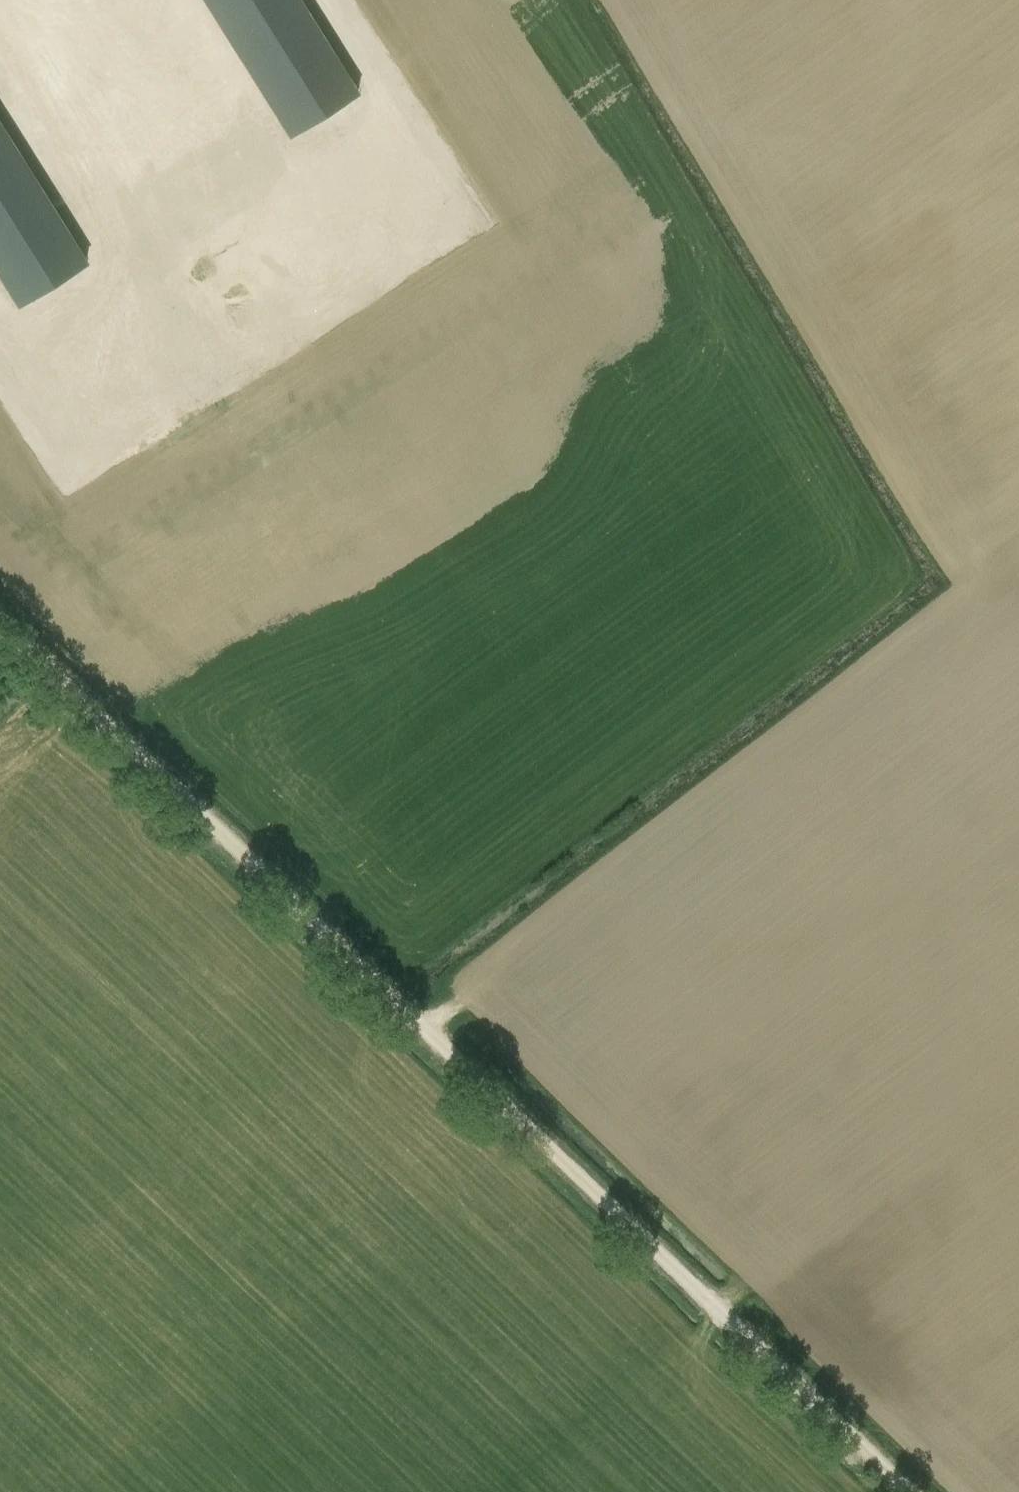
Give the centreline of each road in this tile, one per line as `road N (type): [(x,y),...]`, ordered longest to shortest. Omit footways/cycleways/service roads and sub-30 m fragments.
road 1 (unclassified): [(919,1491),(0,609)]

